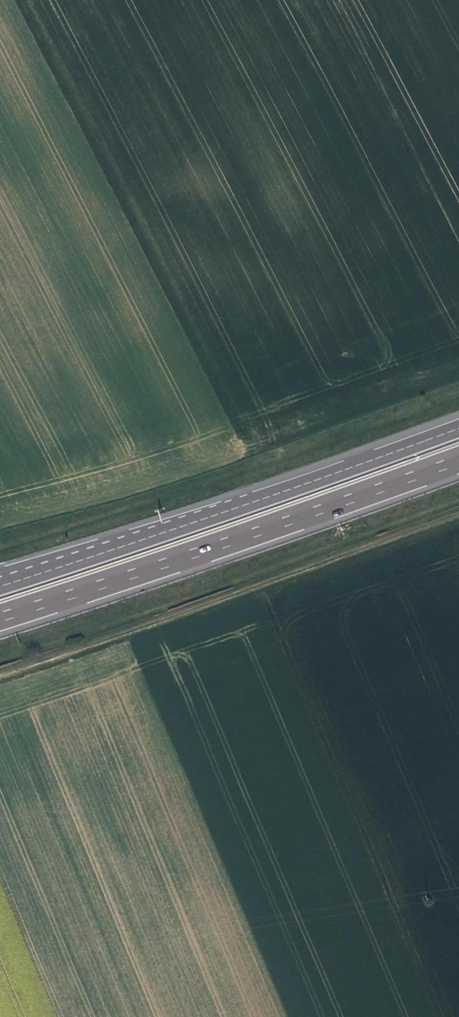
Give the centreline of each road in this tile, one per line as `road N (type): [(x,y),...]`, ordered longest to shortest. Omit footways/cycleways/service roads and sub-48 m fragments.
road 1 (motorway): [(0,617),(458,458)]
road 2 (motorway): [(458,425),(0,583)]

